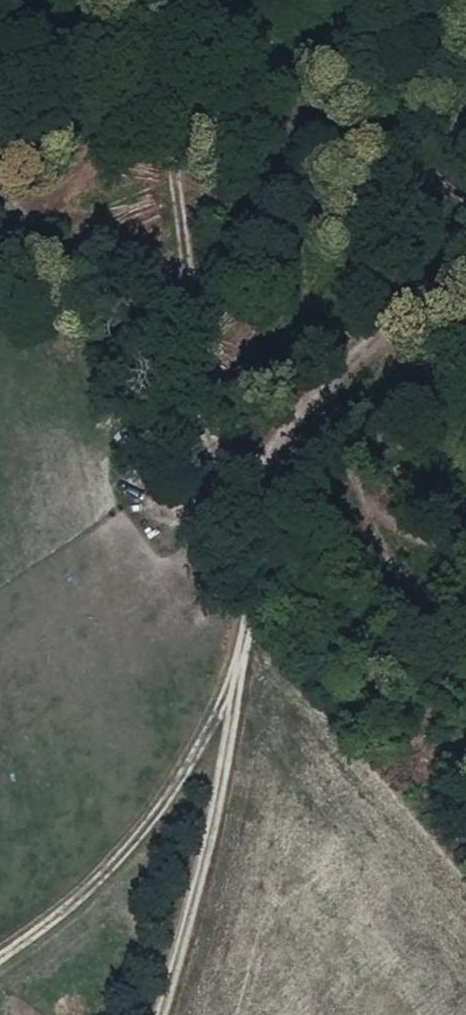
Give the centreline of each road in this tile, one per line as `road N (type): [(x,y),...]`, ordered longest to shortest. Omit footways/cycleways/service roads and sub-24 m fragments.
road 1 (track): [(465,233),(339,366),(272,482),(238,674),(175,788),(73,904),(0,956)]
road 2 (track): [(272,482),(206,389),(136,52),(108,0)]
road 3 (track): [(164,1014),(238,674)]

